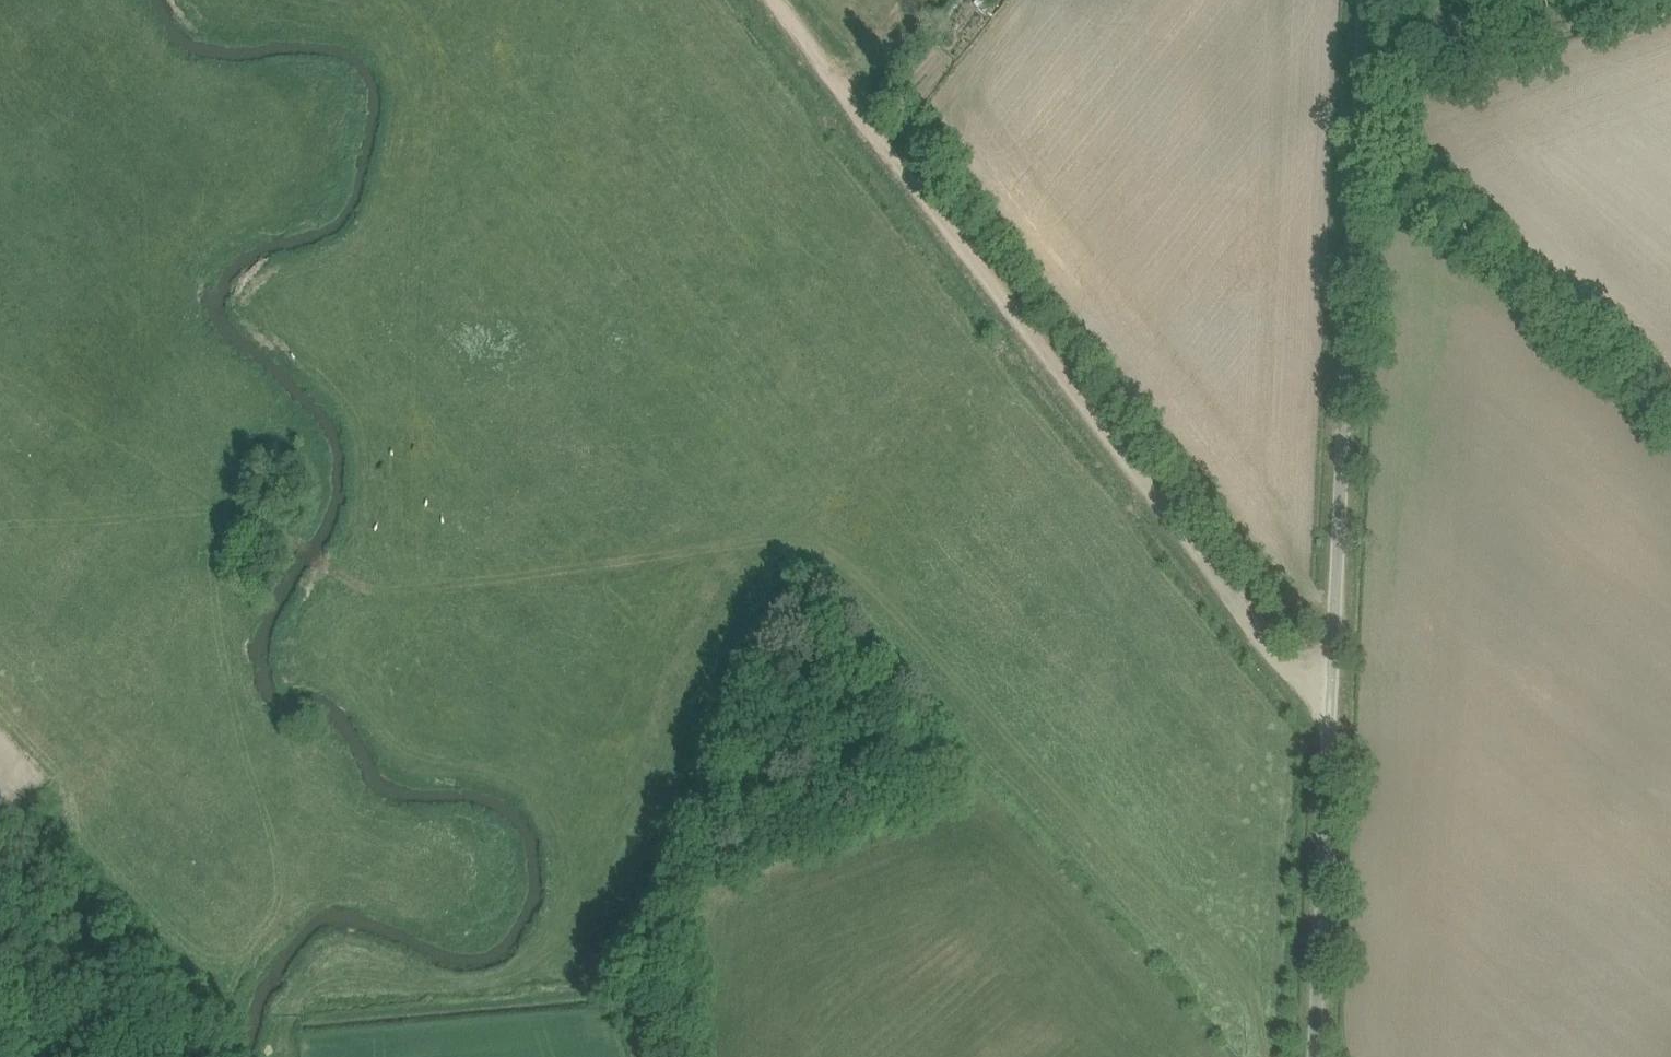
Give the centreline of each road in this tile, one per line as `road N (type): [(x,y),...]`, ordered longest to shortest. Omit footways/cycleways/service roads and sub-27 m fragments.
road 1 (track): [(281,1056),(294,1017),(313,996),(385,985),(525,983),(577,969),(606,949),(740,599),(761,569),(781,559),(802,565),(1271,1056)]
road 2 (unclassified): [(1306,1056),(1358,0)]
road 3 (track): [(1323,712),(770,0)]

